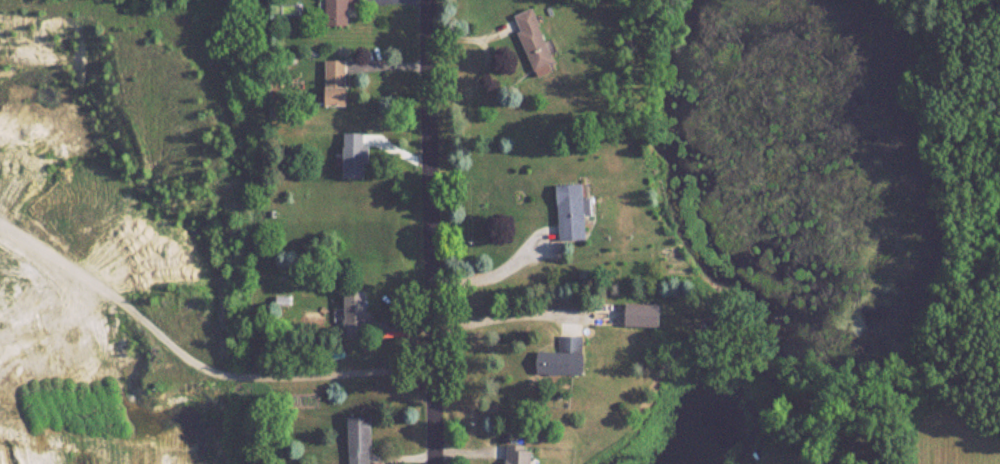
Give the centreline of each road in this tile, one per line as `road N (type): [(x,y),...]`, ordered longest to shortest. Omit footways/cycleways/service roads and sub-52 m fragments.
road 1 (residential): [(436,463),(430,0)]

